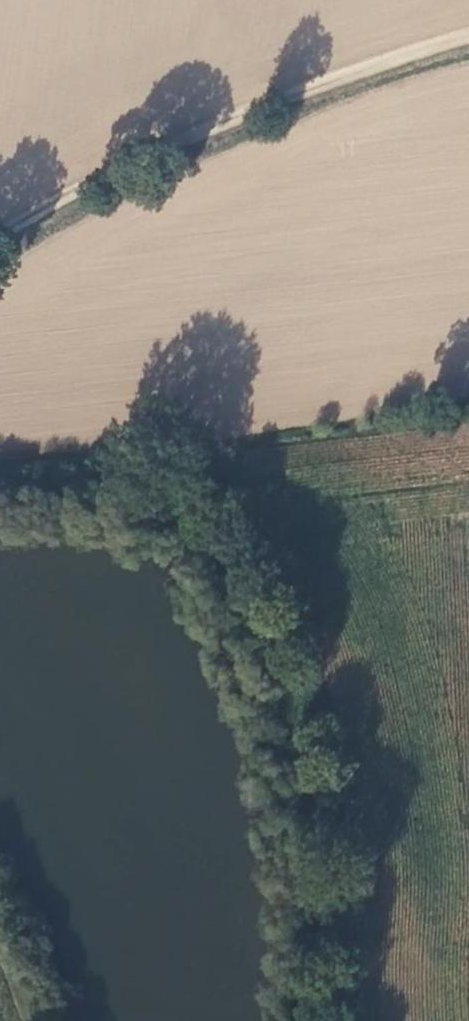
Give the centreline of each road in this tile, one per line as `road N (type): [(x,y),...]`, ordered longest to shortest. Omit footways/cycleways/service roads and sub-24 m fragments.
road 1 (track): [(0,236),(249,117),(468,38)]

